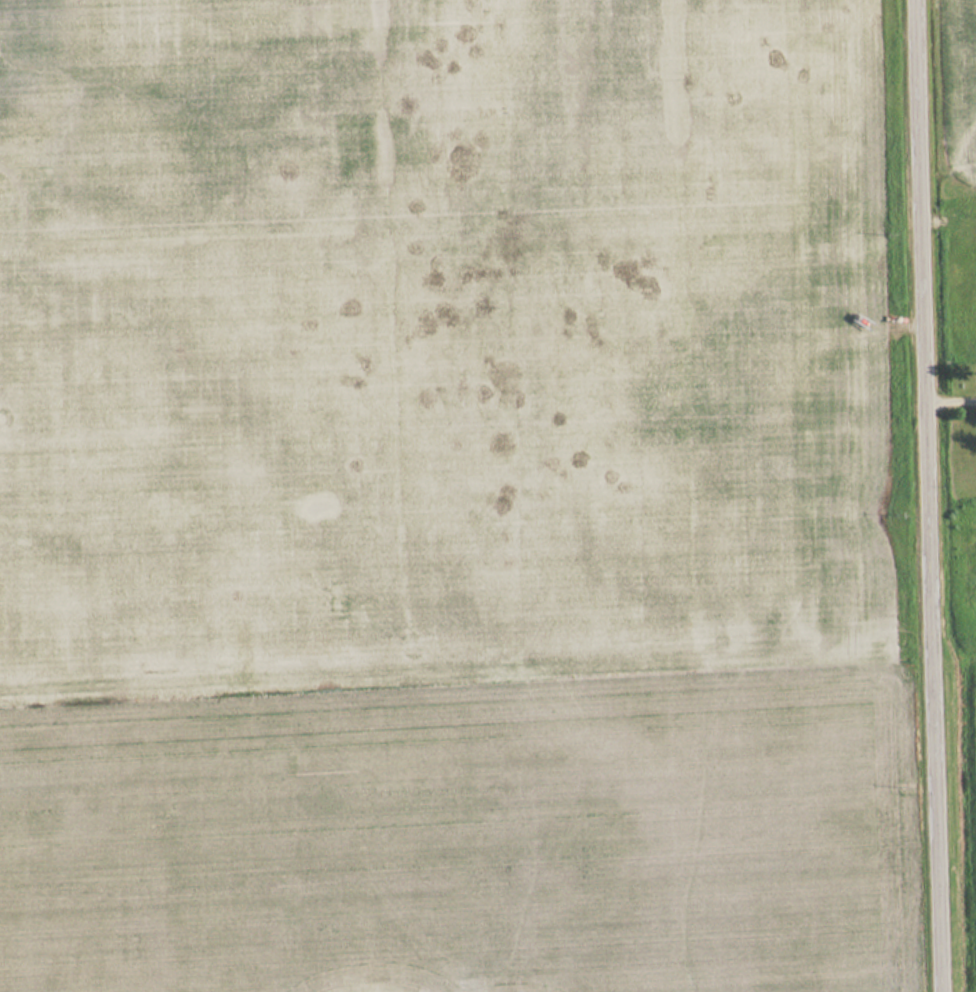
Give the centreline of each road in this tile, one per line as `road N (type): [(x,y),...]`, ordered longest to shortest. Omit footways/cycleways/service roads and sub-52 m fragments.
road 1 (residential): [(946,991),(921,0)]

